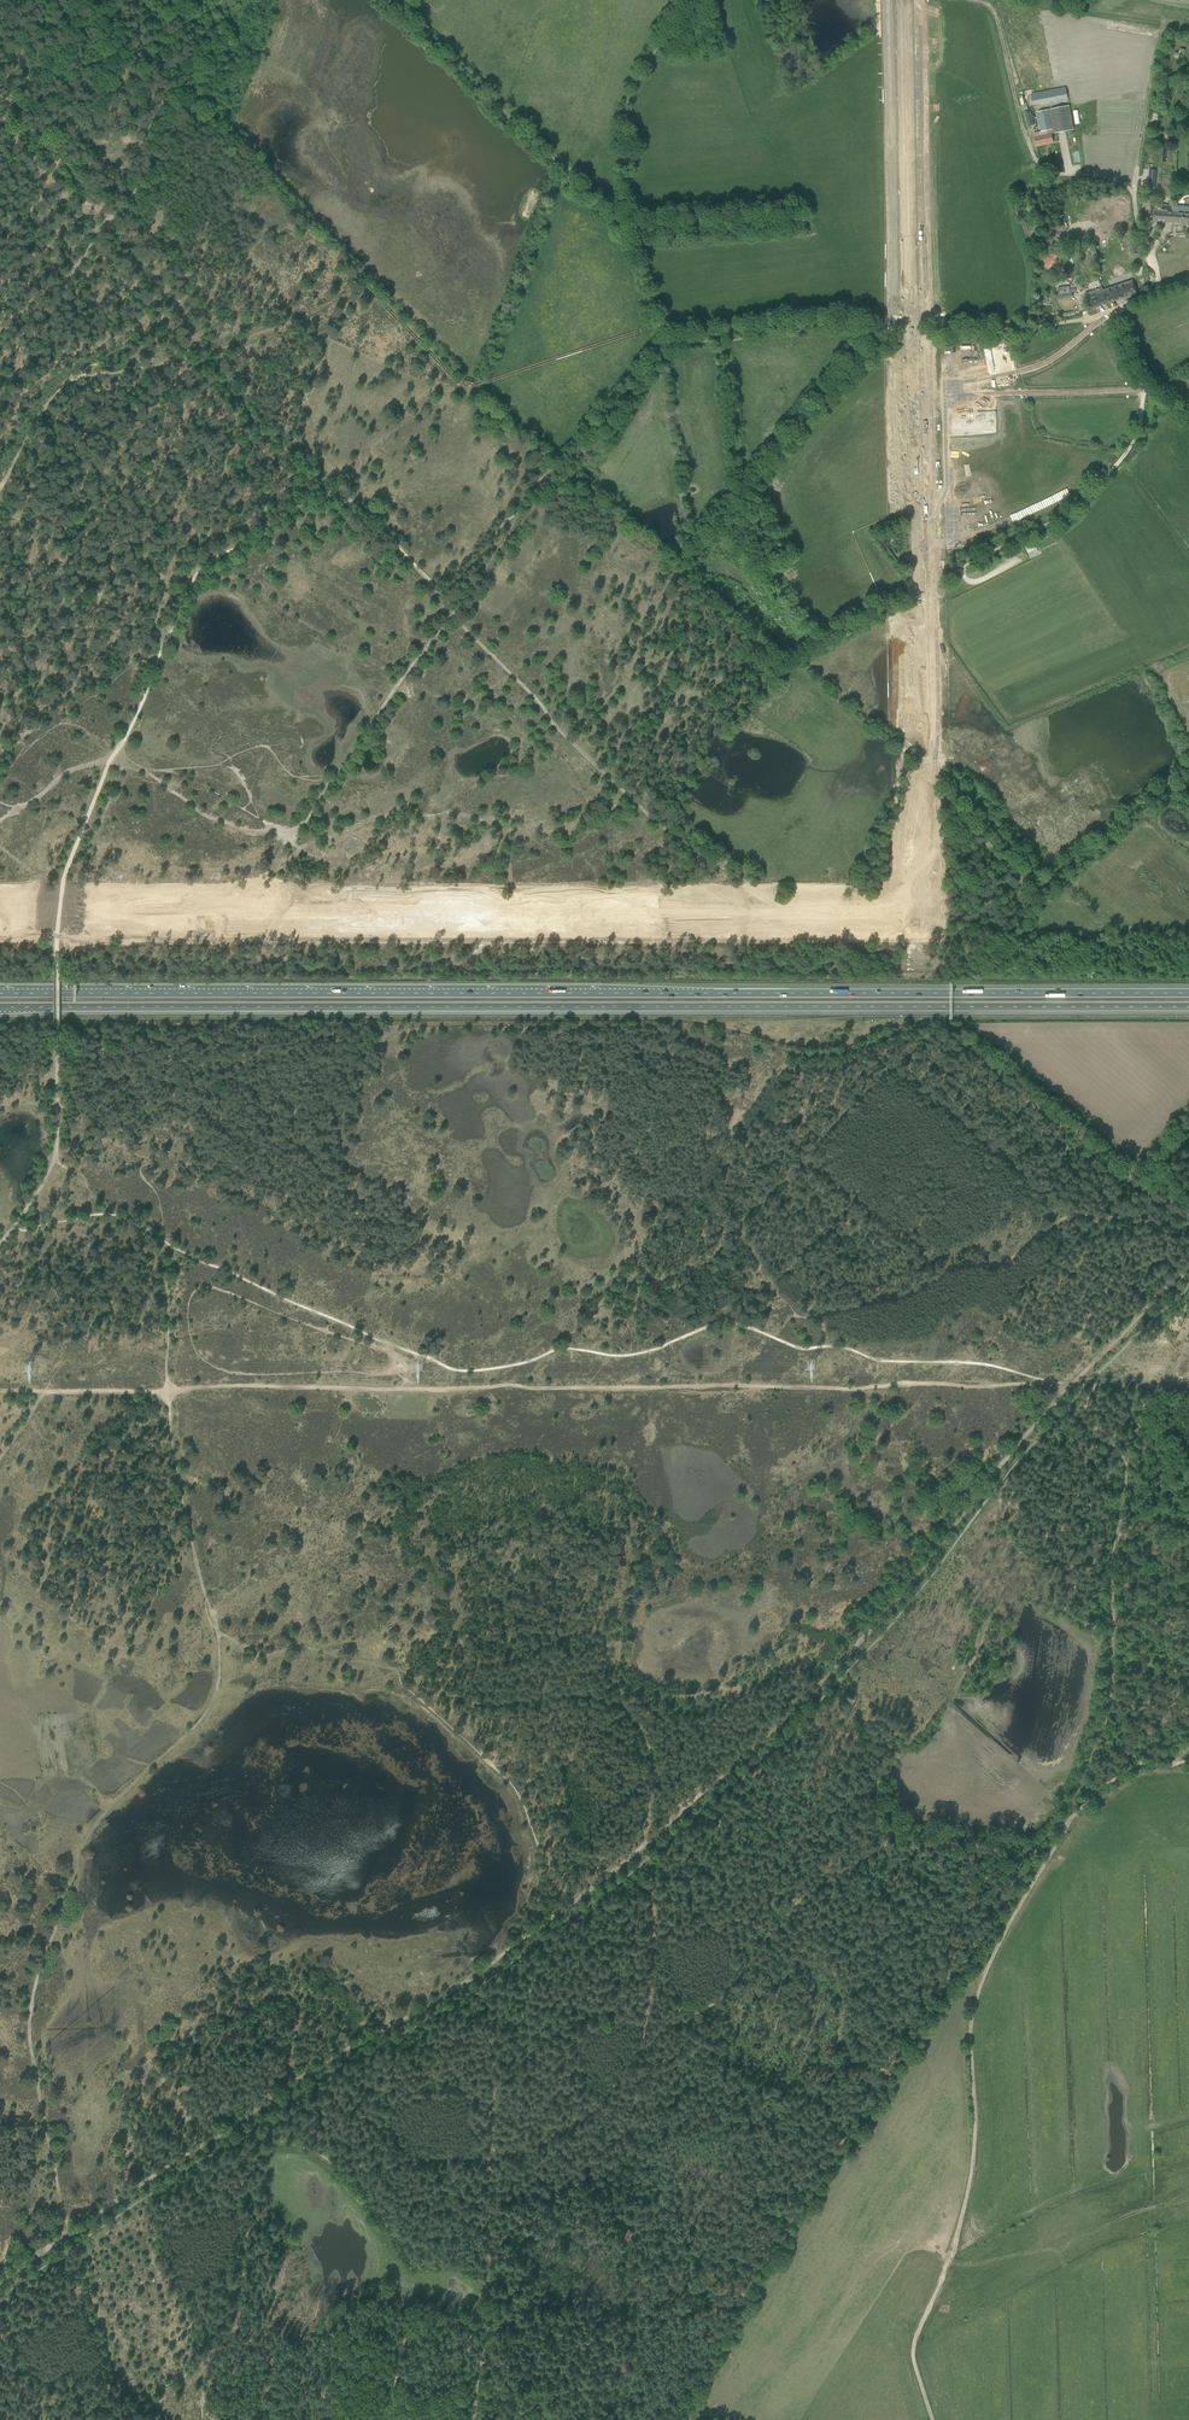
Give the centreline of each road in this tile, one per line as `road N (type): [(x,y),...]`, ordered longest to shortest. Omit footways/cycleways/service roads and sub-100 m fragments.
road 1 (track): [(919,0),(939,903),(926,932),(908,938),(0,938)]
road 2 (track): [(1188,1271),(1050,1399),(857,1641),(682,1817),(498,1962),(353,2046),(79,2229)]
road 3 (motorway): [(1188,994),(0,993)]
road 4 (motorway): [(0,1007),(1188,1007)]
road 5 (track): [(1055,1386),(616,1382),(166,1391)]
road 6 (track): [(219,1633),(258,1647),(305,1647),(519,1684),(578,1675),(628,1702),(650,1745),(653,1772),(645,1827),(652,1960),(634,2071)]
road 7 (track): [(1074,1812),(1046,1836),(999,1901),(962,1906),(946,1984),(703,2359),(662,2402),(618,2419)]
road 8 (track): [(219,1633),(218,1688),(205,1712),(81,1844),(33,1990),(31,2055),(73,2233)]
road 9 (track): [(935,2419),(912,2347),(967,2198),(976,2137),(973,2008),(1013,1915),(1074,1812)]
road 10 (track): [(737,1222),(879,1073),(897,1074),(955,1116),(1073,1214)]
road 11 (track): [(1143,379),(1136,435),(1066,513),(826,634)]
road 12 (track): [(737,1222),(770,1285),(806,1317),(915,1291),(963,1262),(997,1268),(1073,1214)]
road 13 (track): [(1115,1541),(1081,1552),(989,1607),(894,1778),(886,1854)]
road 14 (track): [(1162,292),(1134,195),(1120,183),(1052,176),(1036,162),(998,8),(980,0)]
road 15 (track): [(1074,1812),(1110,1709),(1122,1455)]
road 16 (track): [(625,232),(388,0)]
road 17 (track): [(1105,312),(1065,351),(1033,368),(946,385),(947,488),(927,528)]
road 18 (track): [(166,1391),(172,1456),(219,1633)]
road 19 (track): [(2,484),(54,395),(118,350),(148,317)]
road 20 (track): [(561,1350),(580,1329),(646,1294),(737,1222)]
road 21 (track): [(868,325),(848,315),(665,338)]
road 22 (track): [(946,396),(1143,390)]
road 23 (track): [(79,2229),(131,2419)]
road 24 (track): [(1041,887),(1188,768)]
road 25 (track): [(1188,1295),(1122,1455)]
road 26 (track): [(1134,195),(1160,28)]
road 27 (track): [(165,1242),(166,1391)]
road 28 (unclassified): [(1188,415),(1138,373),(1117,308)]
road 29 (track): [(166,1391),(43,1392)]

